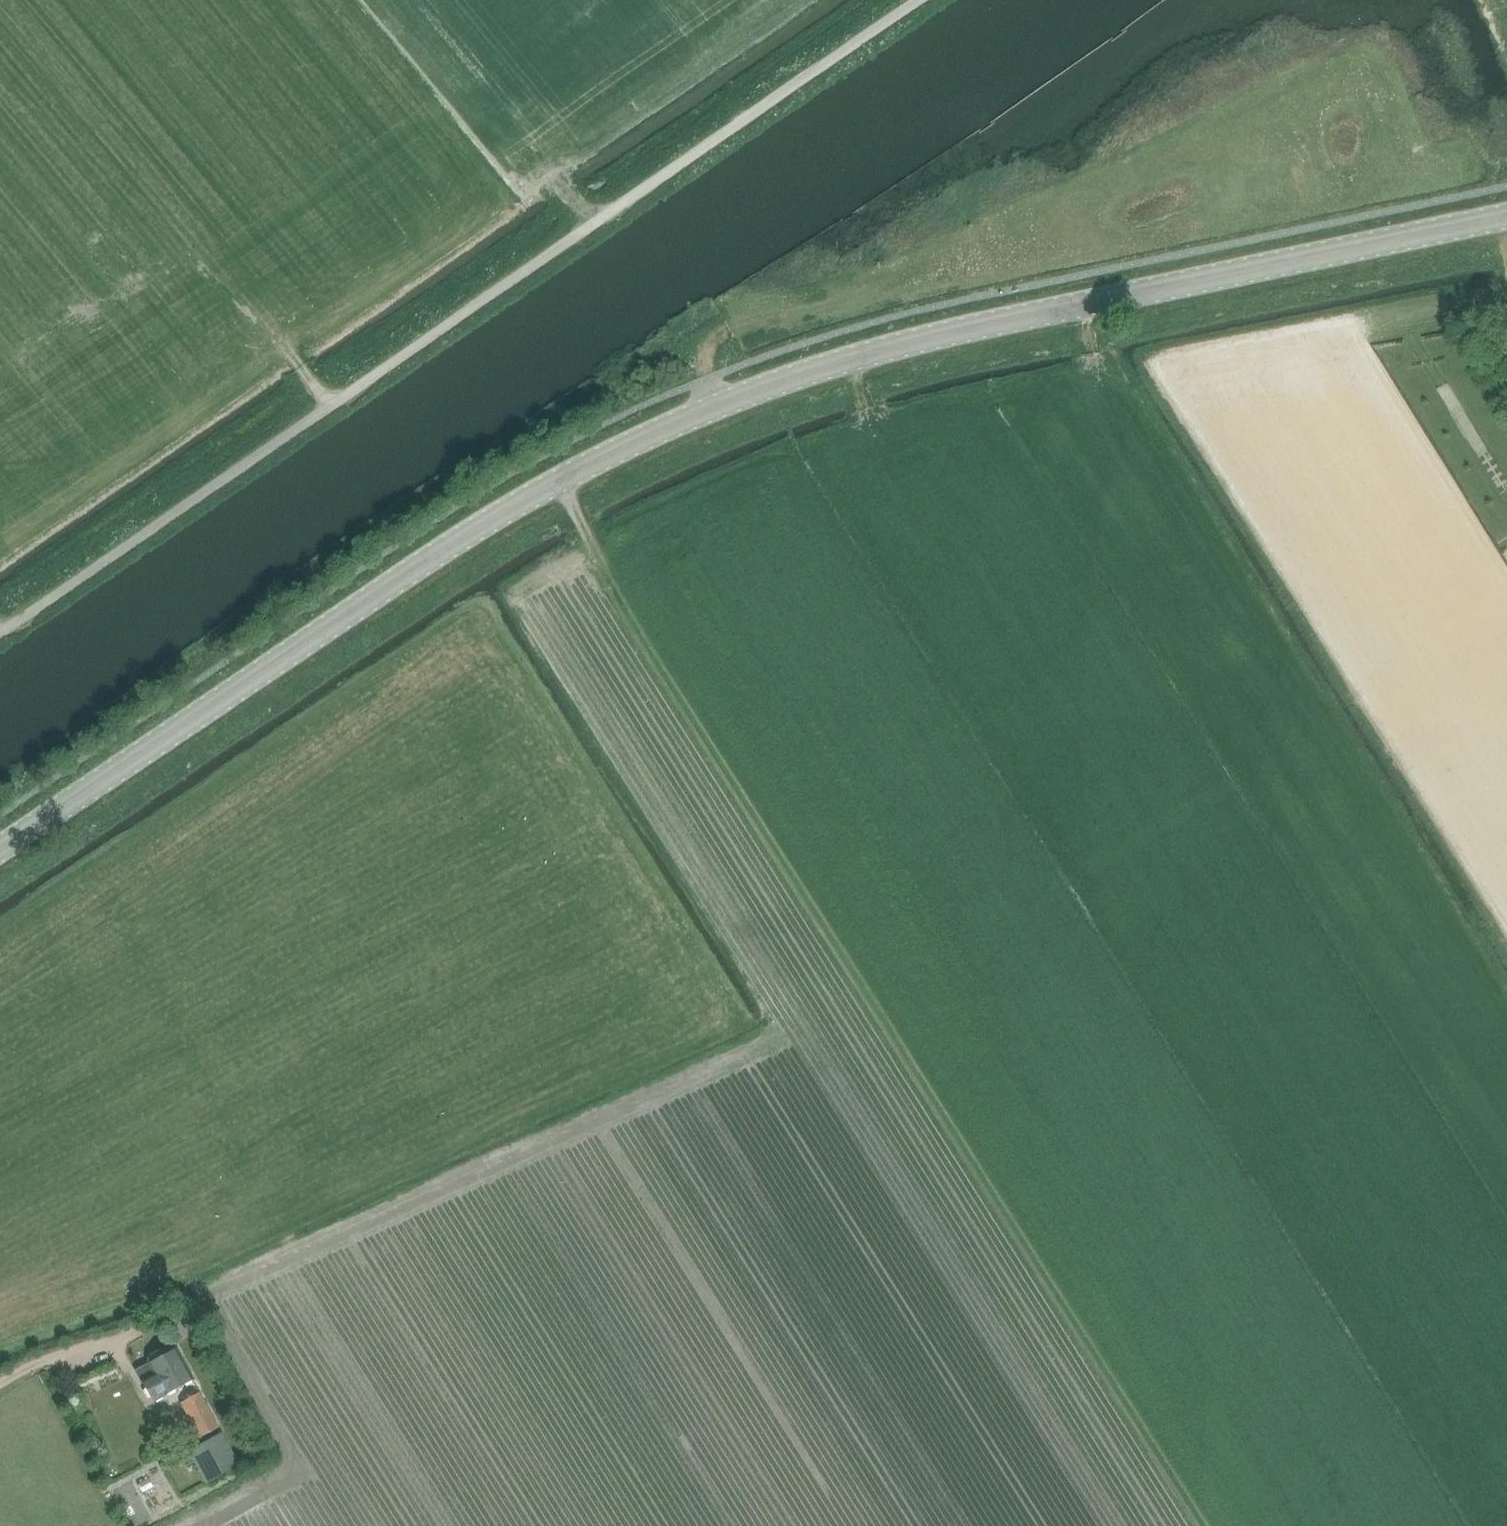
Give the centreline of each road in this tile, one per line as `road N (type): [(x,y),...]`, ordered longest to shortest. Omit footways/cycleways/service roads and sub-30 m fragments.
road 1 (tertiary): [(0,851),(353,608),(545,489),(665,426),(785,379),(954,333),(1506,217)]
road 2 (track): [(0,631),(920,0)]
road 3 (residential): [(0,1383),(128,1336)]

